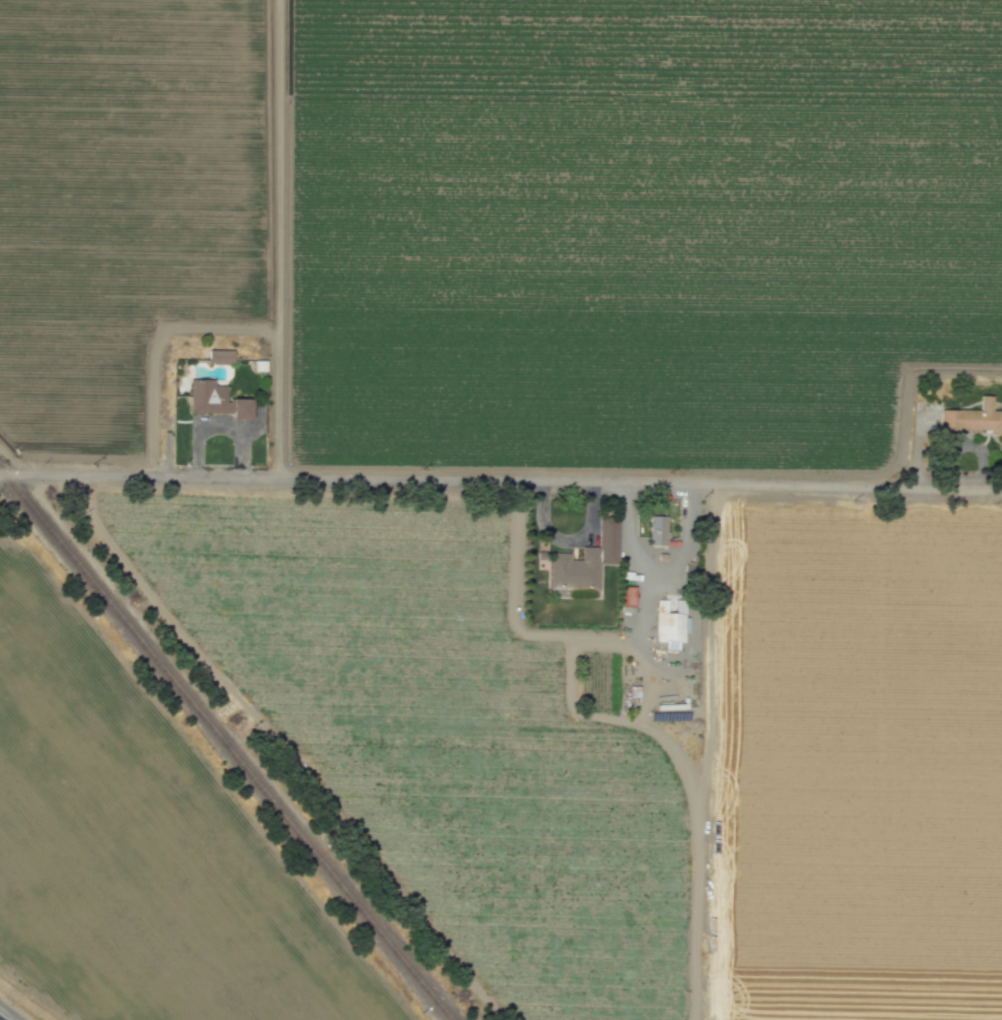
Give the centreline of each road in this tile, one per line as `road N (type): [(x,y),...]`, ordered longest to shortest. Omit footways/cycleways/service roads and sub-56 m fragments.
road 1 (residential): [(0,475),(1001,493)]

